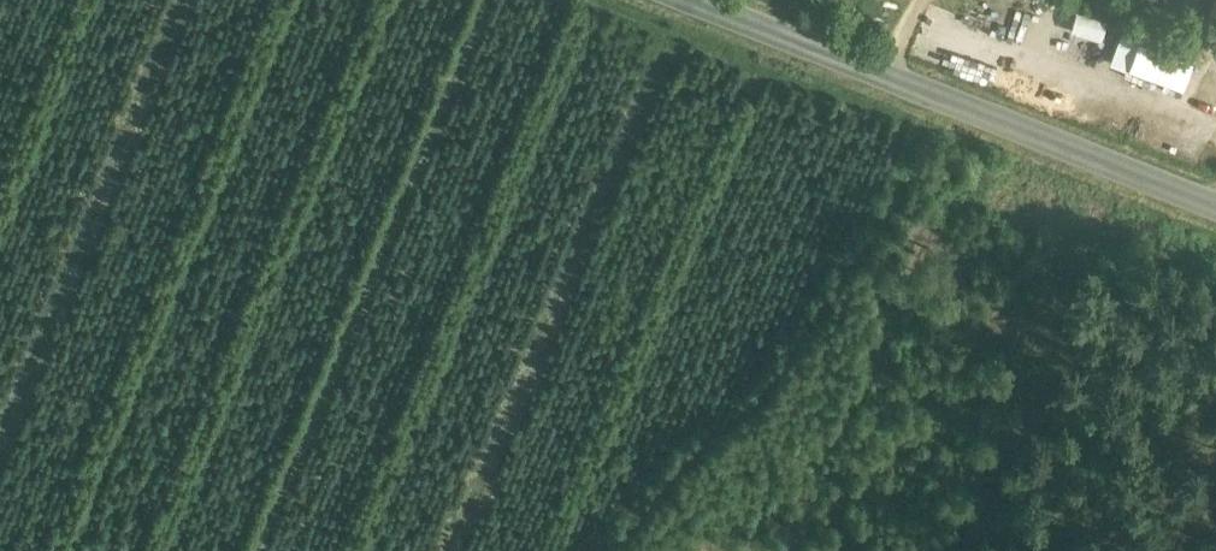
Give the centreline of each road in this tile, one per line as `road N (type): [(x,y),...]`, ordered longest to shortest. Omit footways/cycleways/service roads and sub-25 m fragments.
road 1 (unclassified): [(694,0),(1215,206)]

